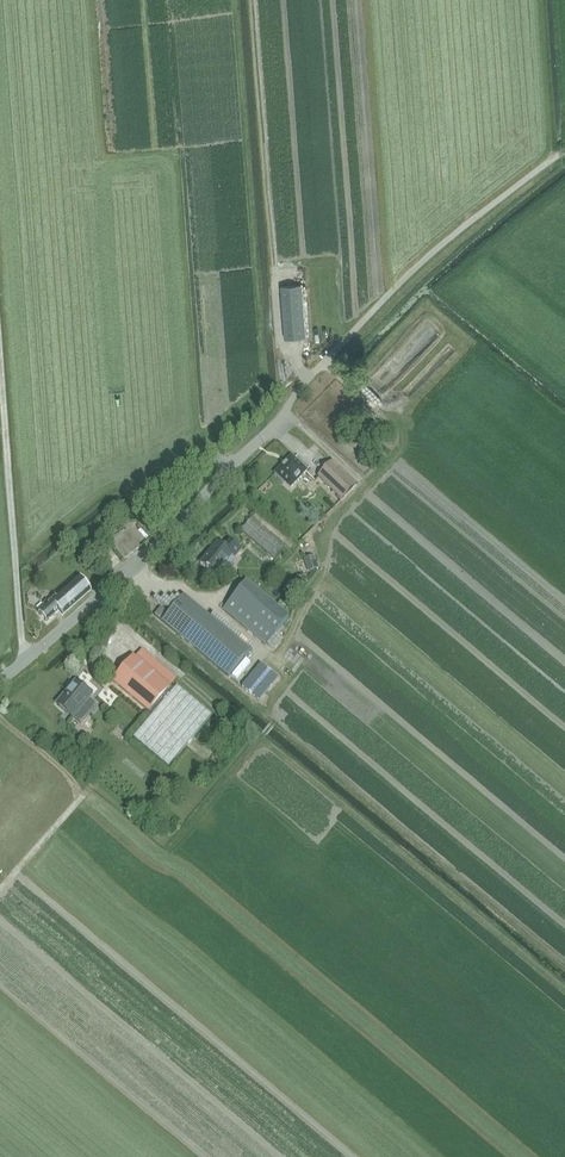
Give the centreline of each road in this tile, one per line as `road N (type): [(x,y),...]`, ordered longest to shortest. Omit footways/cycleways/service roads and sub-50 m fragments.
road 1 (unclassified): [(0,681),(178,523),(402,280),(560,154)]
road 2 (track): [(24,662),(0,346)]

